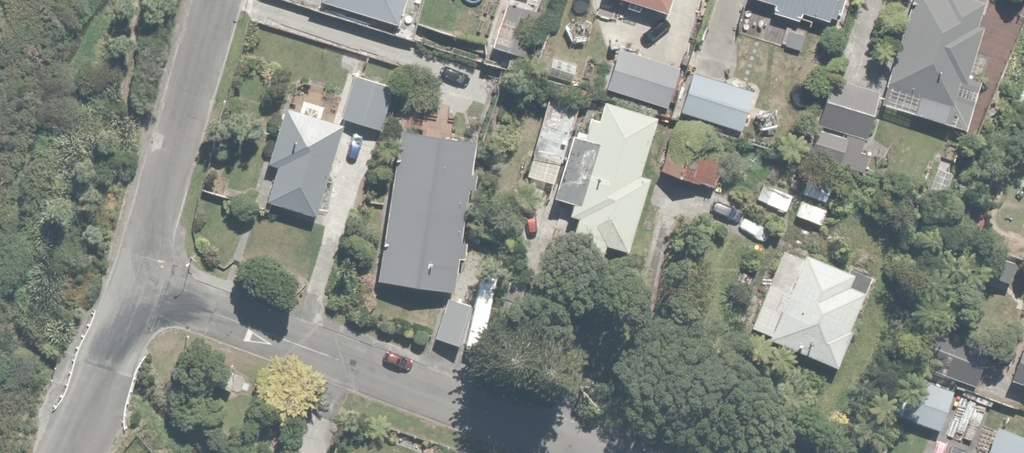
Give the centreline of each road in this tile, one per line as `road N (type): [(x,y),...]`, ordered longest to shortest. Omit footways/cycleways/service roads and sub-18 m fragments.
road 1 (residential): [(600,452),(132,282)]
road 2 (residential): [(215,0),(132,282)]
road 3 (residential): [(132,282),(95,401),(69,452)]

